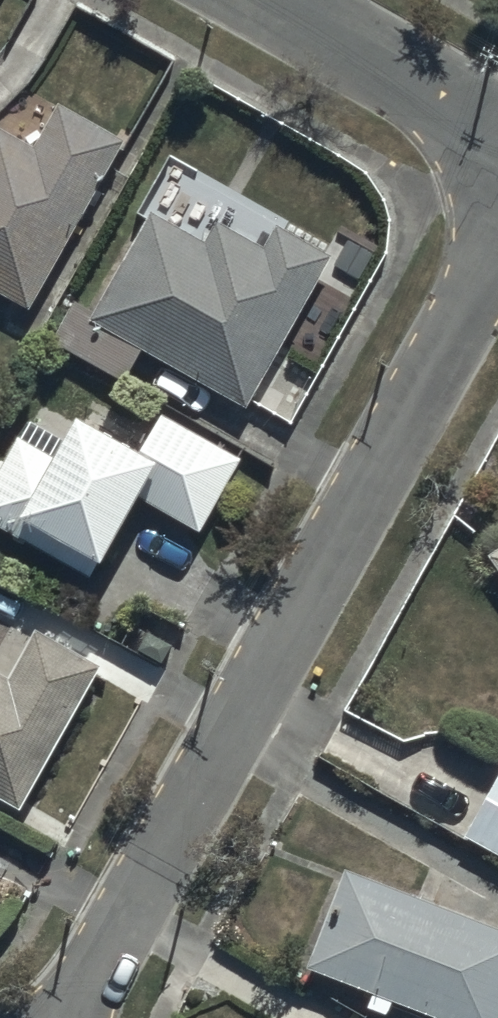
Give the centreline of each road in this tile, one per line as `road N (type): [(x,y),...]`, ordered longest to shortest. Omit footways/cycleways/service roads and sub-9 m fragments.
road 1 (residential): [(497,260),(74,1017)]
road 2 (residential): [(261,0),(497,134)]

